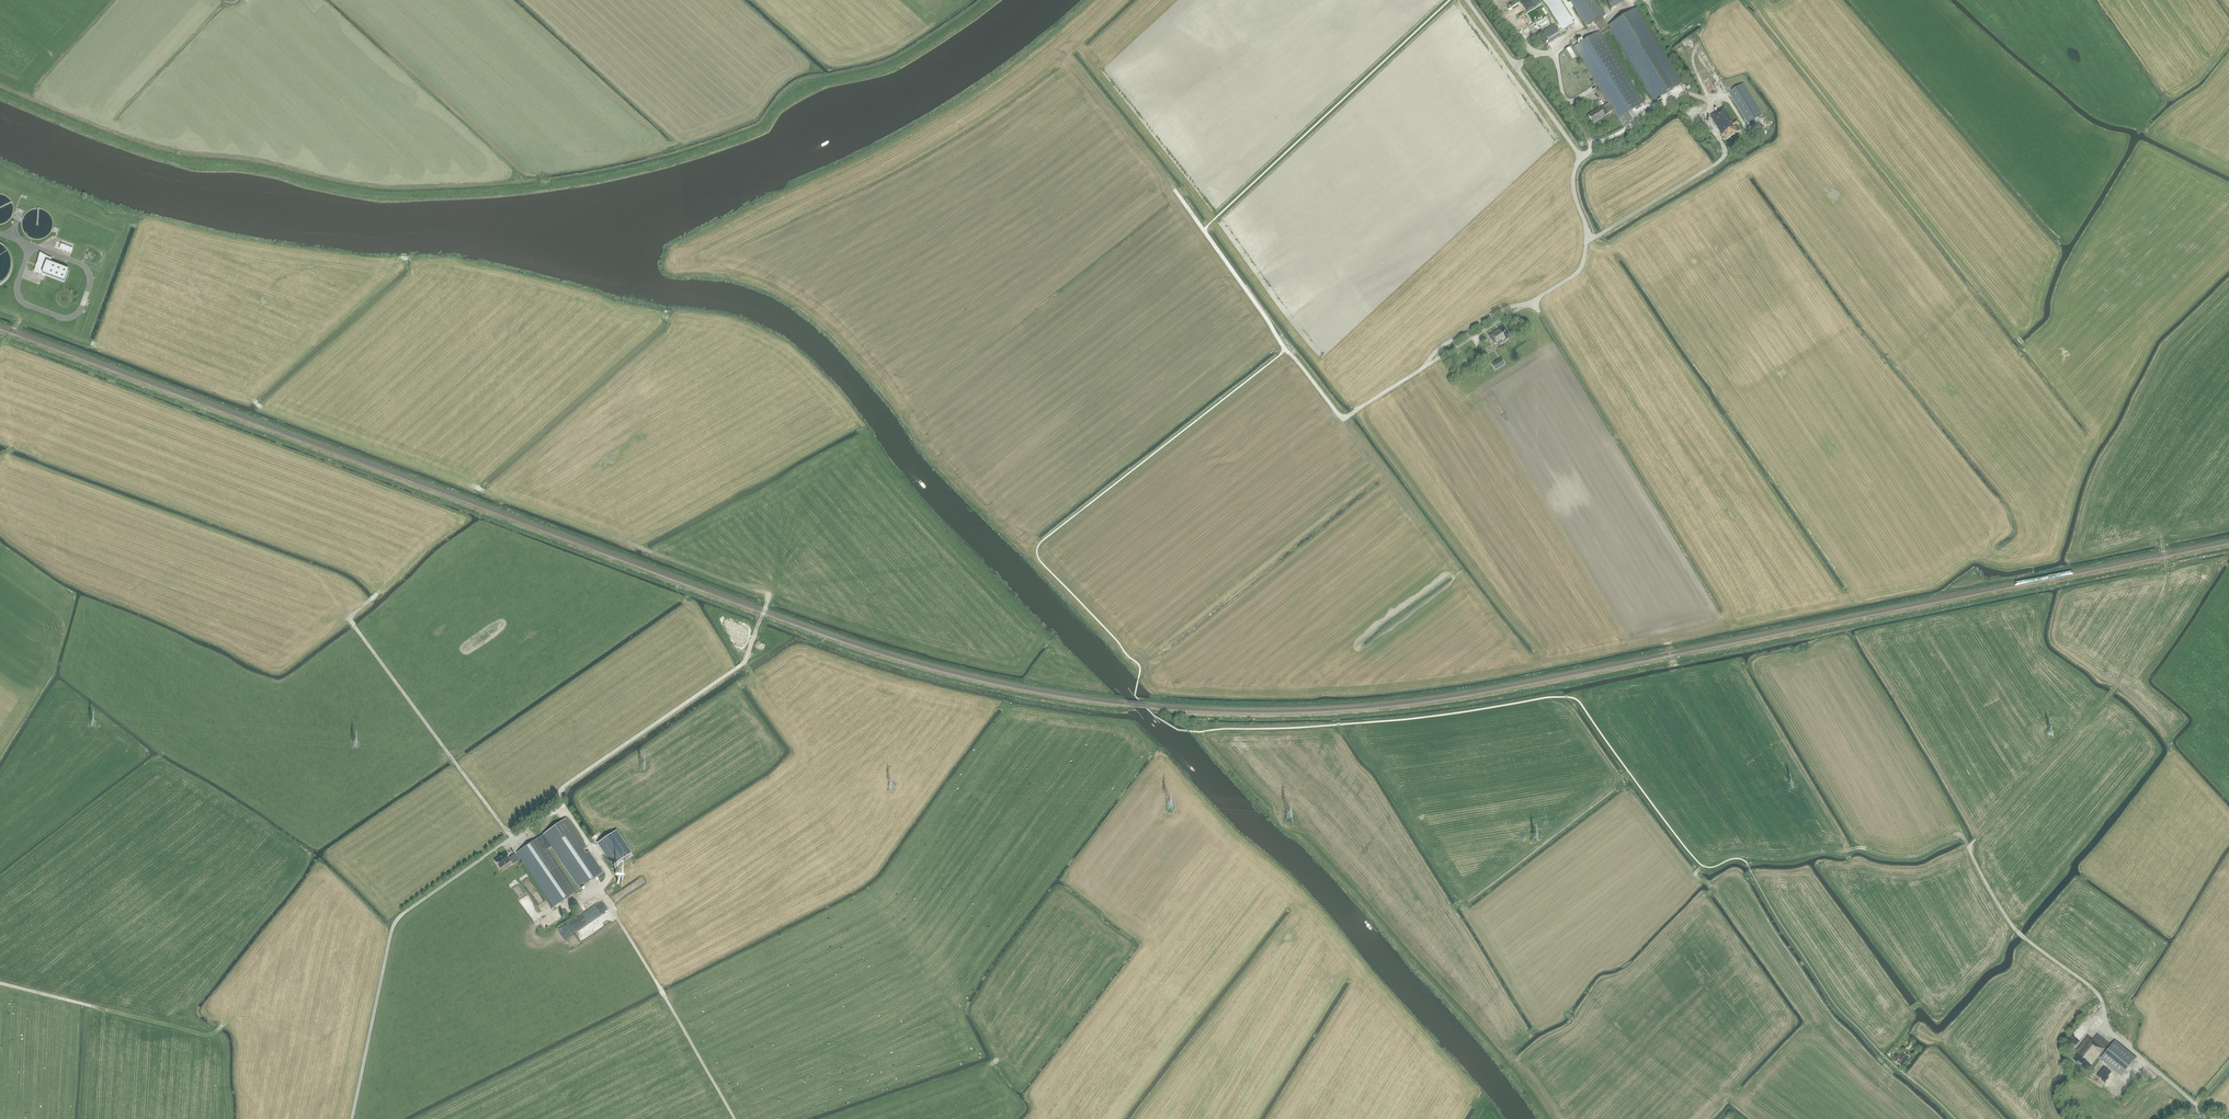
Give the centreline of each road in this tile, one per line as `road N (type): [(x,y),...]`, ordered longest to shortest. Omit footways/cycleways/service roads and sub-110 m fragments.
road 1 (track): [(1935,1118),(1826,1014),(1736,876),(1712,884),(1695,872),(1730,853),(1905,851),(1948,831),(1968,847)]
road 2 (track): [(2105,1027),(2096,991),(2017,930),(1968,847),(2119,685),(2167,591),(2160,535)]
road 3 (unclassified): [(1532,301),(1576,274),(1584,259),(1586,228),(1573,181),(1581,158),(1468,0)]
road 4 (unclassified): [(352,1118),(394,923),(523,830)]
road 5 (track): [(523,830),(559,804),(563,787),(741,665),(768,595)]
road 6 (track): [(378,593),(348,618),(512,838)]
road 7 (track): [(735,1118),(596,888)]
road 8 (track): [(1284,347),(1343,420),(1475,336)]
road 9 (track): [(0,983),(210,1035),(222,1024)]
road 10 (track): [(554,917),(608,876),(559,804)]
road 11 (track): [(1203,229),(1284,347)]
road 12 (track): [(1425,367),(1437,349),(1524,306)]

